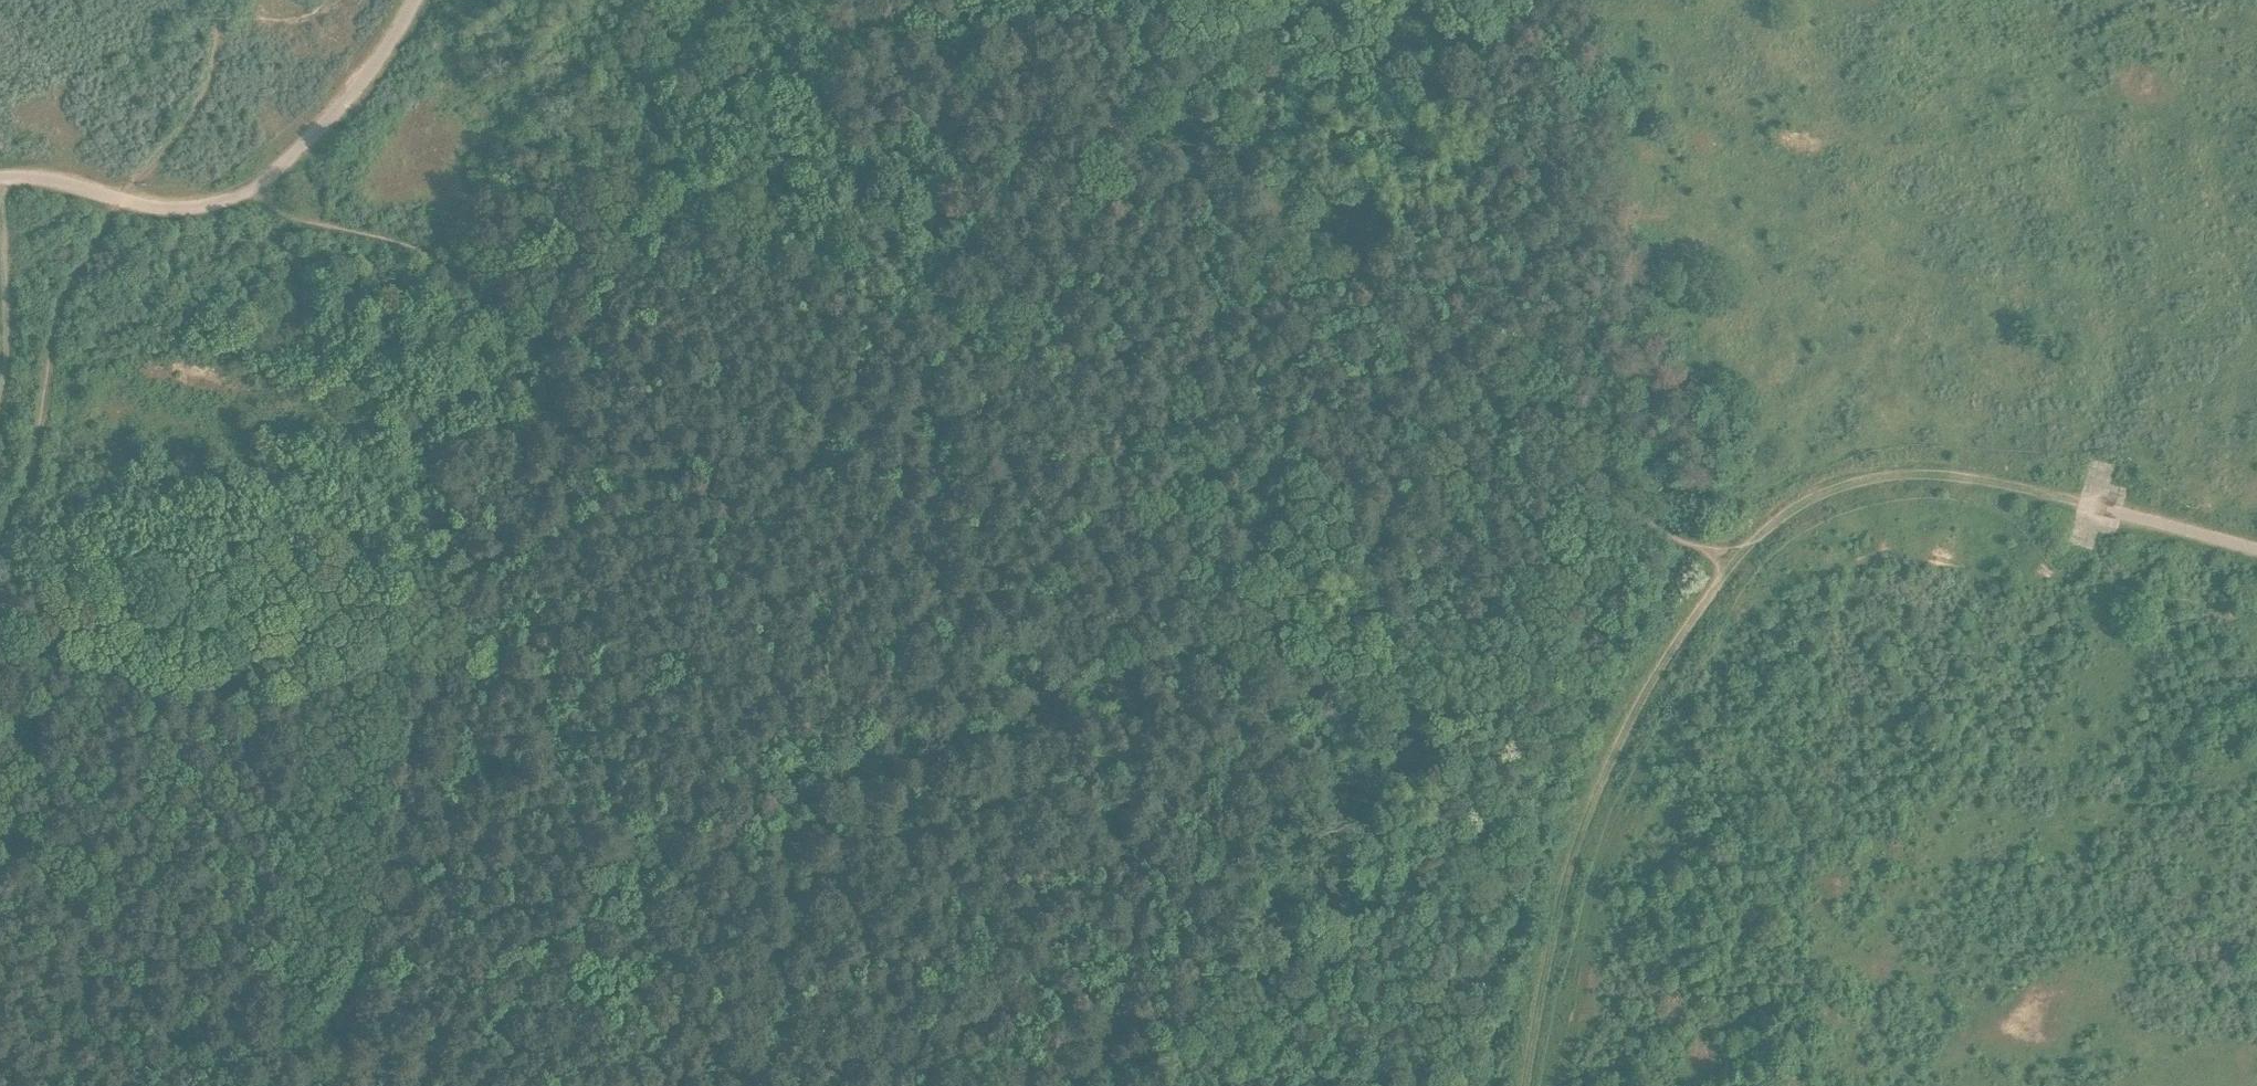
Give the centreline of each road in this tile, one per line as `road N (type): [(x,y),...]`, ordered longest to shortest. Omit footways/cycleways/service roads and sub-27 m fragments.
road 1 (unclassified): [(0,181),(161,208),(244,191),(314,137),(384,52),(411,0)]

